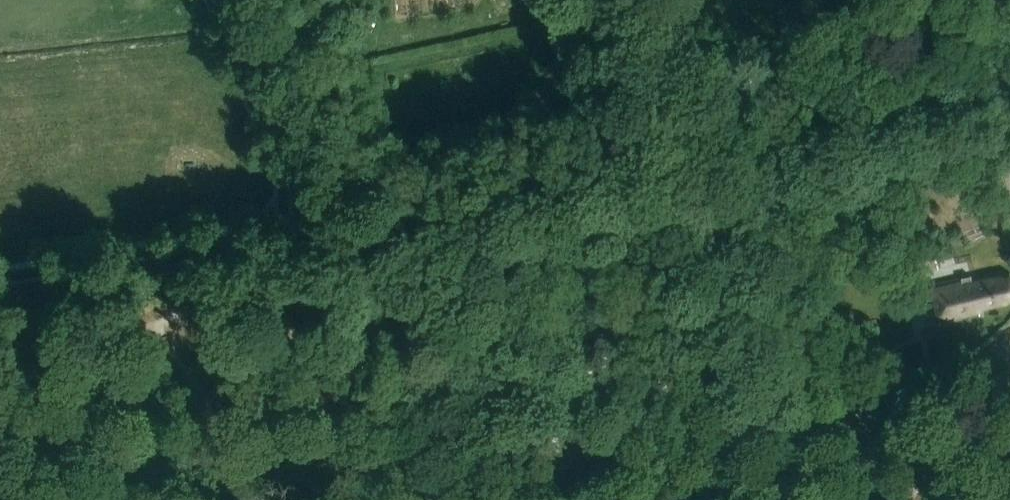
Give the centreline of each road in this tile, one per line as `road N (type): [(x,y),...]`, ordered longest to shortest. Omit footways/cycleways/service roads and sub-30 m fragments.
road 1 (track): [(0,298),(320,238),(1009,79)]
road 2 (track): [(320,238),(228,0)]
road 3 (track): [(908,499),(1009,391)]

